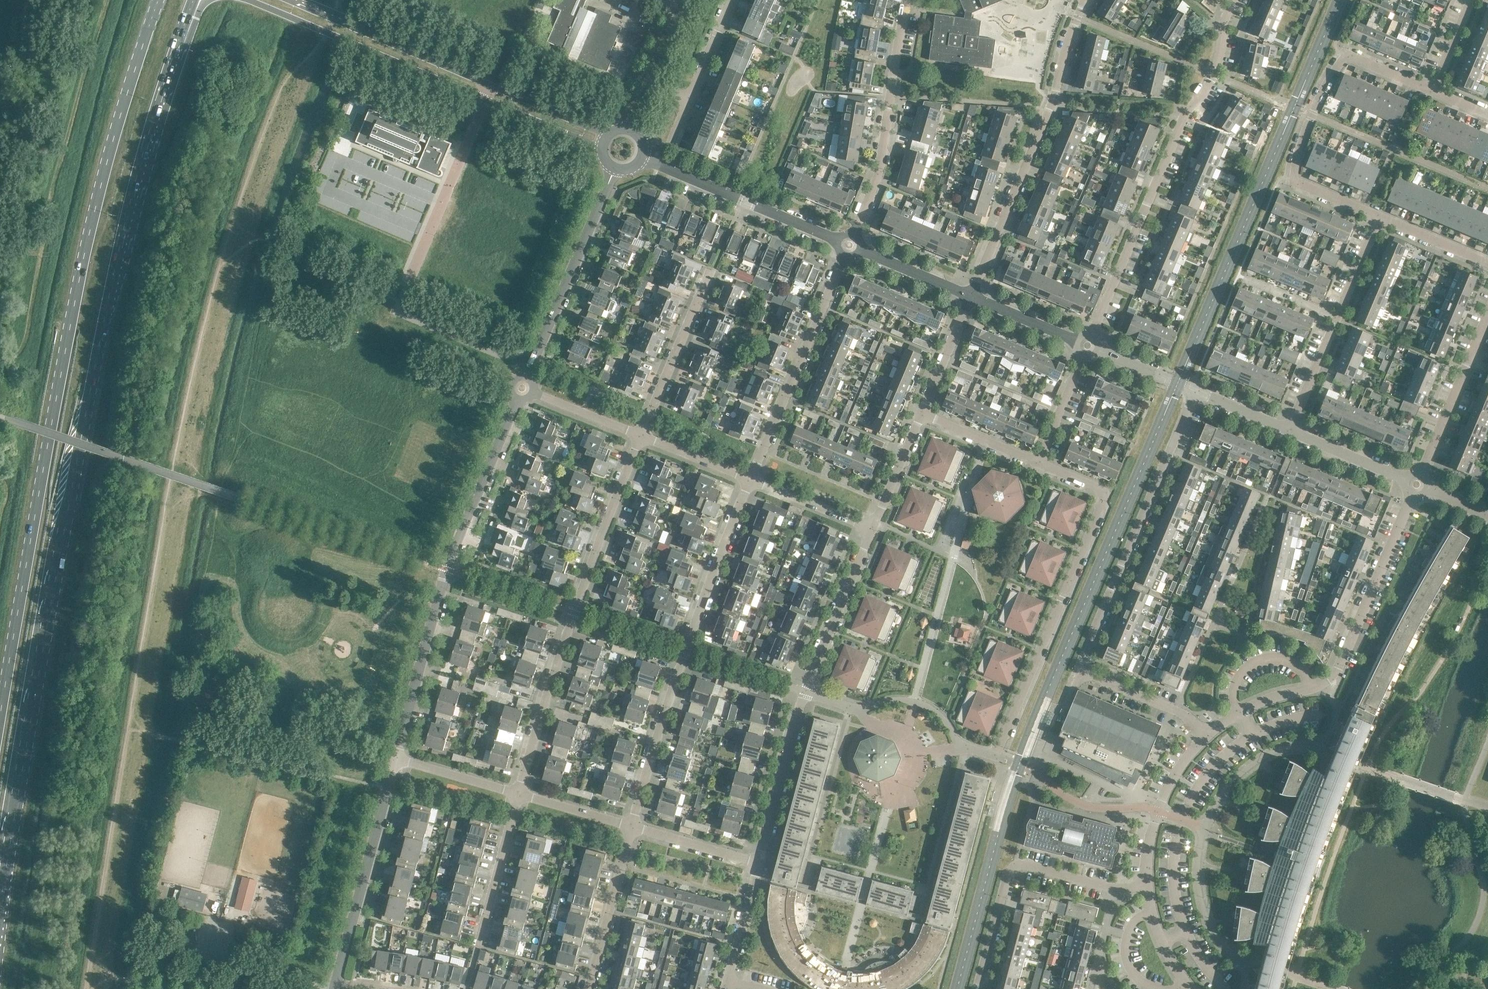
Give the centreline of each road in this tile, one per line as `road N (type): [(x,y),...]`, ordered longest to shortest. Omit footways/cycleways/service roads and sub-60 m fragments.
road 1 (trunk): [(0,907),(123,232),(193,0)]
road 2 (trunk): [(158,0),(86,249),(0,716)]
road 3 (residential): [(1206,736),(1177,710),(1080,670),(1195,391)]
road 4 (tertiary): [(245,0),(601,148)]
road 5 (tertiary): [(395,757),(447,566),(518,399)]
road 6 (residential): [(519,793),(574,611),(641,436)]
road 7 (residential): [(1092,335),(1171,150),(1214,73),(1234,0)]
road 8 (residential): [(632,825),(750,480)]
road 9 (residential): [(994,755),(1106,495),(1037,465)]
road 10 (residential): [(1206,736),(1280,692),(1328,682),(1411,495)]
road 11 (tertiary): [(607,136),(296,0)]
road 12 (residential): [(1381,216),(1295,181),(1312,115),(1347,55),(1434,90)]
road 13 (residential): [(971,298),(1086,0)]
road 14 (residential): [(979,988),(1015,864),(1121,888),(1148,880)]
road 15 (residential): [(750,480),(843,255)]
road 16 (residential): [(853,234),(878,169),(908,0)]
road 17 (tertiary): [(336,983),(395,757)]
road 18 (tertiary): [(527,377),(615,171)]
road 19 (tertiary): [(838,240),(642,160)]
road 20 (residential): [(641,436),(708,271)]
road 21 (residential): [(759,863),(805,691)]
road 22 (residential): [(805,691),(871,529)]
road 23 (residential): [(1420,474),(1487,313)]
road 24 (residential): [(588,988),(632,825)]
road 25 (residential): [(1148,880),(1146,850),(1157,811),(1206,736)]
road 26 (residential): [(481,936),(519,793)]
road 27 (residential): [(759,863),(632,825)]
road 28 (residential): [(871,529),(750,480)]
road 29 (residential): [(519,793),(395,757)]
road 30 (tertiary): [(1406,479),(1289,431)]
road 31 (residential): [(922,414),(971,298)]
road 32 (residential): [(871,529),(922,414)]
road 33 (residential): [(1037,465),(922,414)]
road 34 (residential): [(1289,431),(1338,316)]
road 35 (tertiary): [(971,298),(859,249)]
road 36 (residential): [(727,980),(759,863)]

